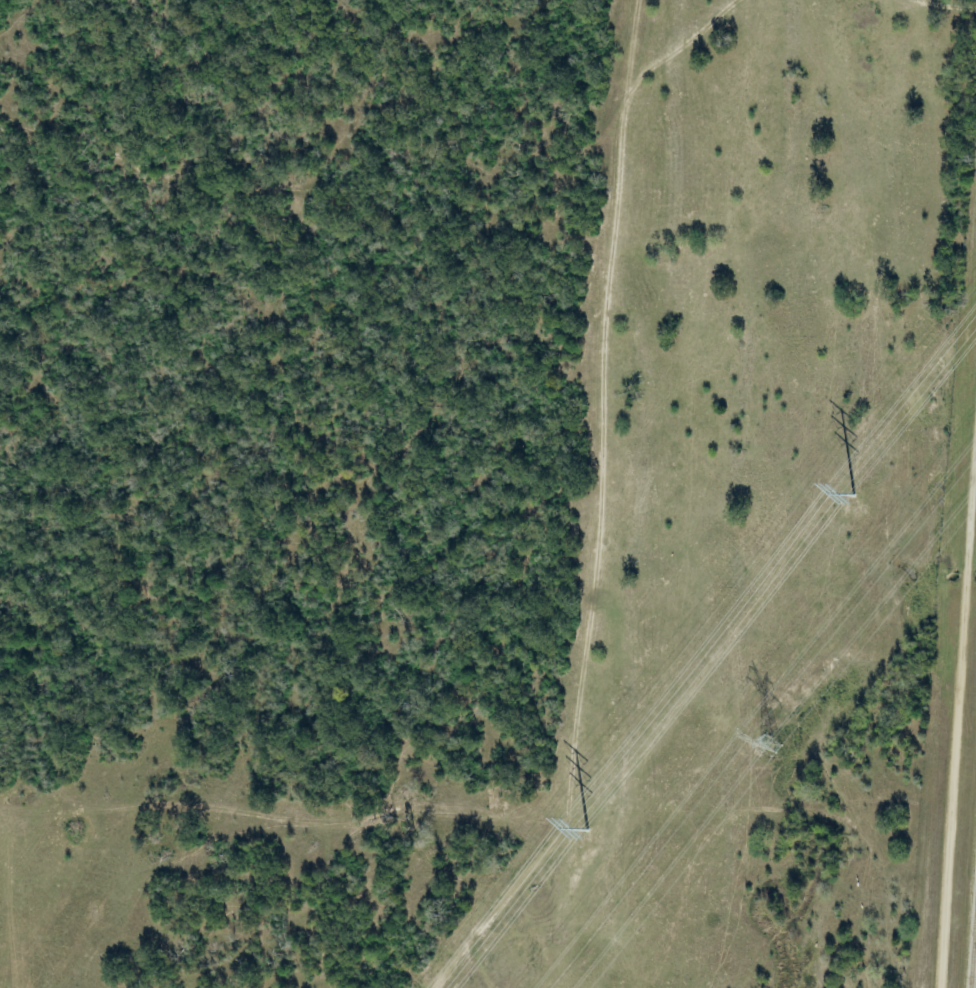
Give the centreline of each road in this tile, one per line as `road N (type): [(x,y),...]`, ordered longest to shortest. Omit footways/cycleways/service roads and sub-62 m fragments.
road 1 (residential): [(939,987),(975,498)]

